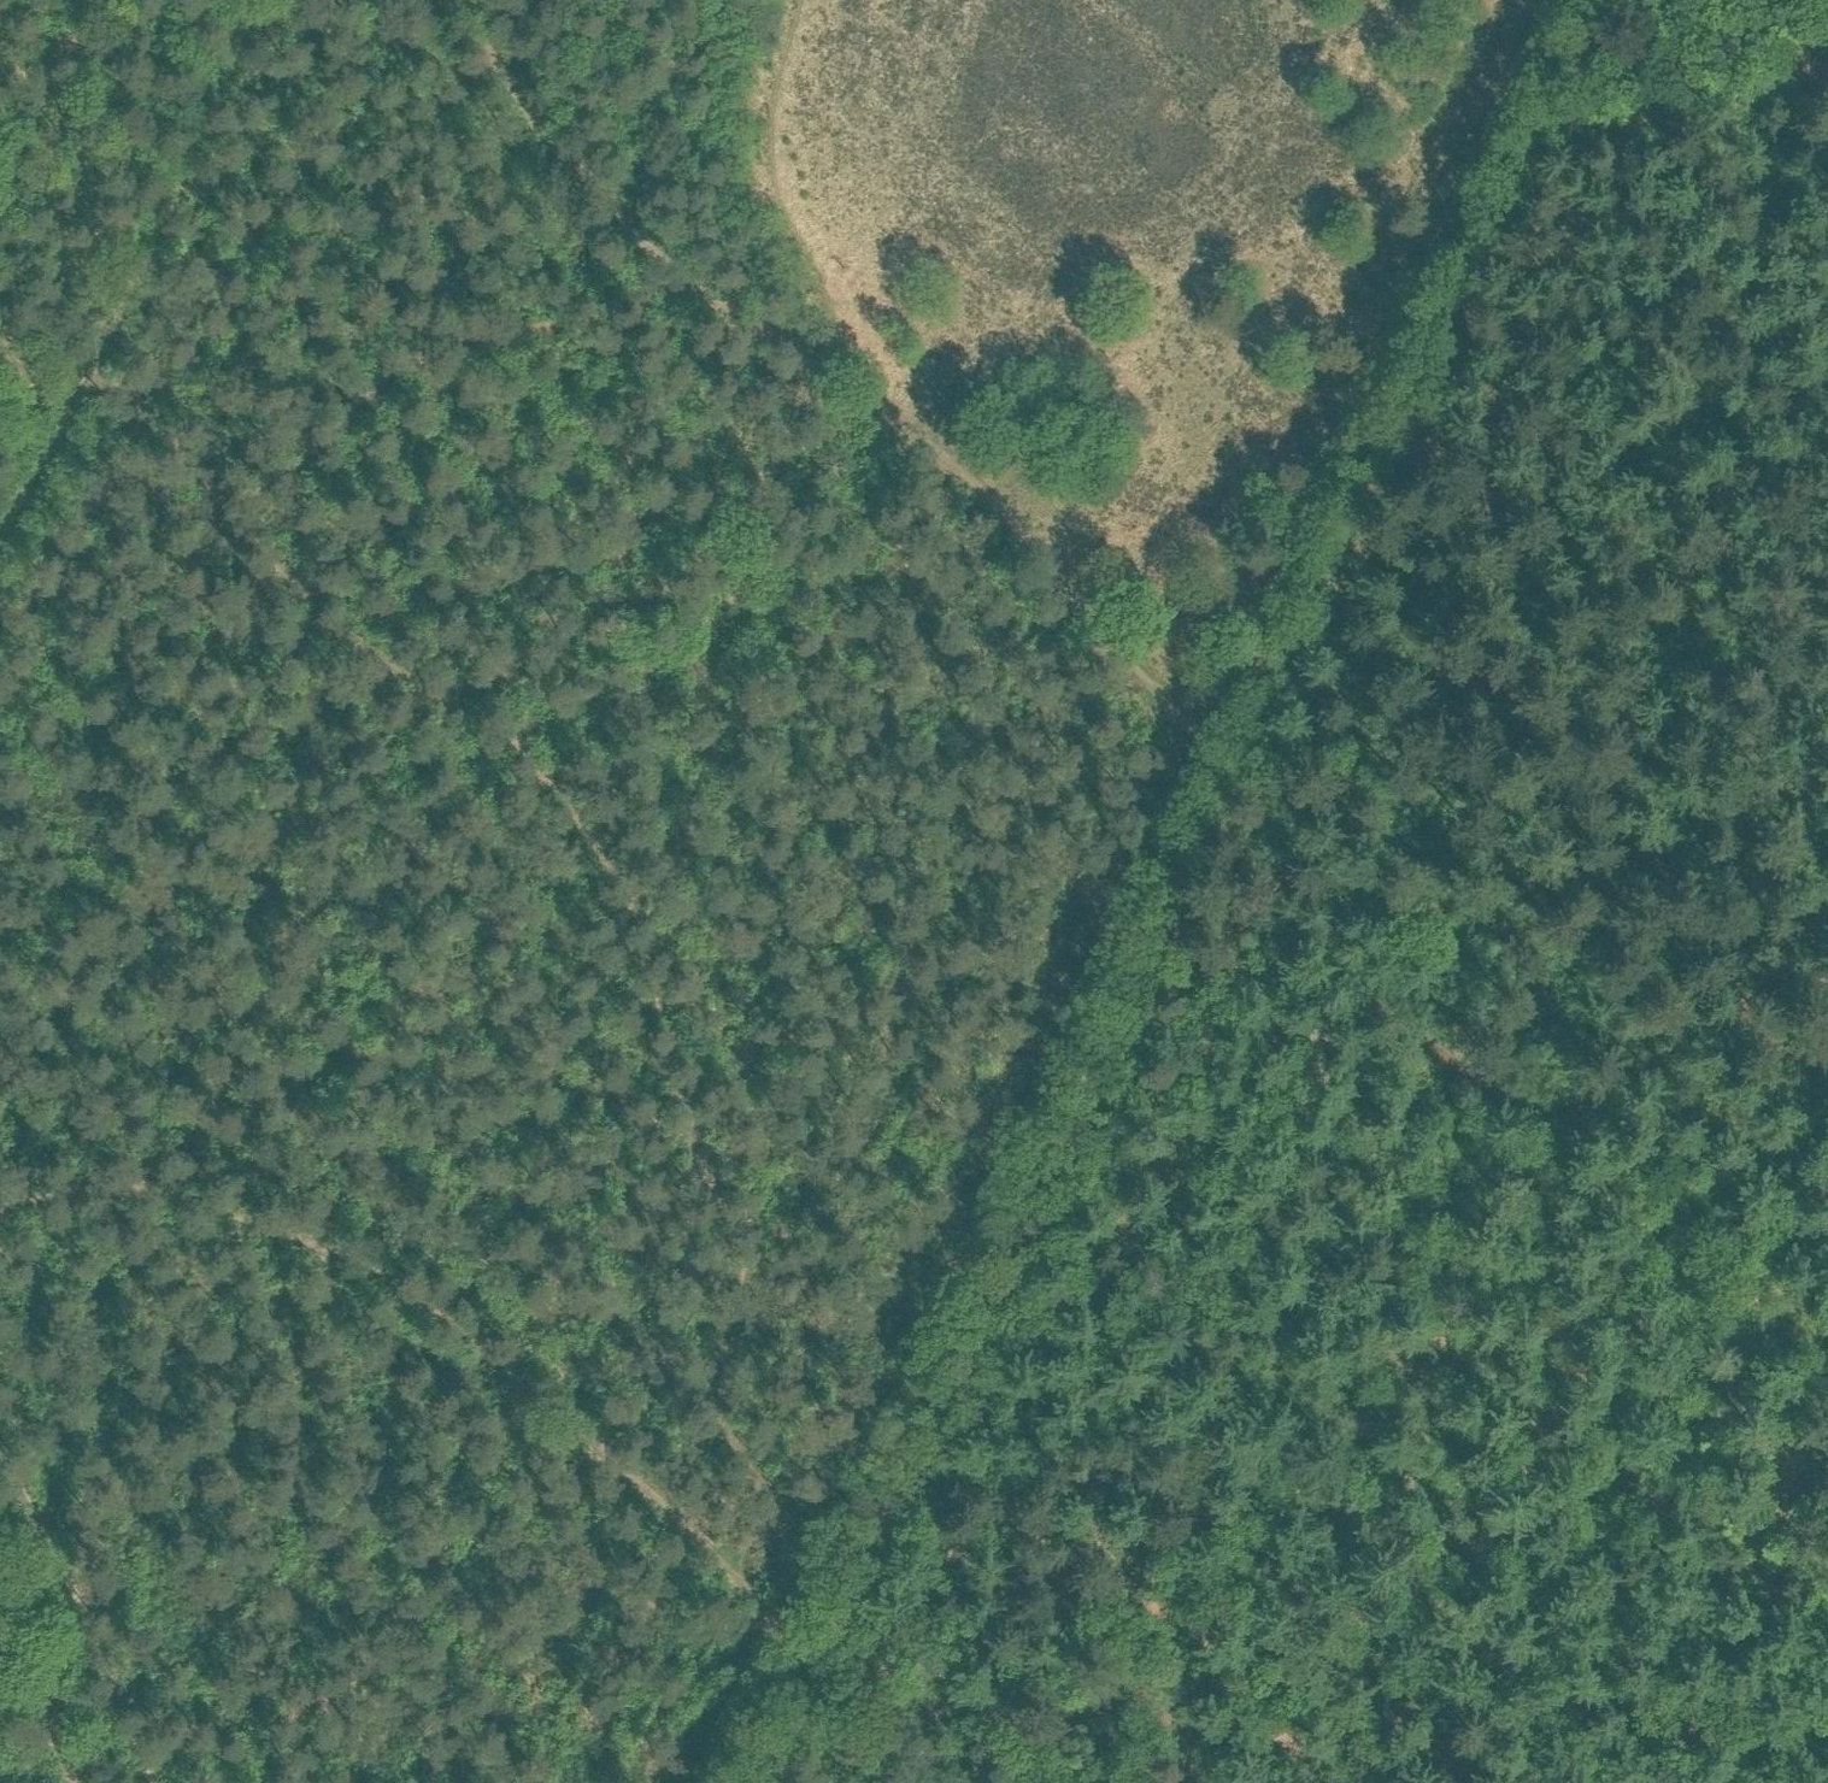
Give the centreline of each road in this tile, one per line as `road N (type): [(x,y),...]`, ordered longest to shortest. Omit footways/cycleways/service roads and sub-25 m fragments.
road 1 (track): [(776,1782),(810,1706),(822,1642),(1193,850),(1166,836),(1205,731)]
road 2 (track): [(1827,1357),(1055,1705),(1018,1701),(939,1659),(816,1664)]
road 3 (track): [(1205,731),(1059,545),(970,447),(627,186),(481,0)]
road 4 (track): [(819,1649),(473,1327),(266,1188),(171,1173),(96,1172),(28,1191),(0,1210)]
road 5 (track): [(1557,0),(1205,731)]
road 6 (track): [(250,0),(125,338),(61,471),(0,570)]
road 7 (track): [(84,1782),(0,1575)]
road 8 (track): [(1055,1705),(875,1782)]
road 9 (track): [(1152,1664),(1190,1736),(1232,1782)]

